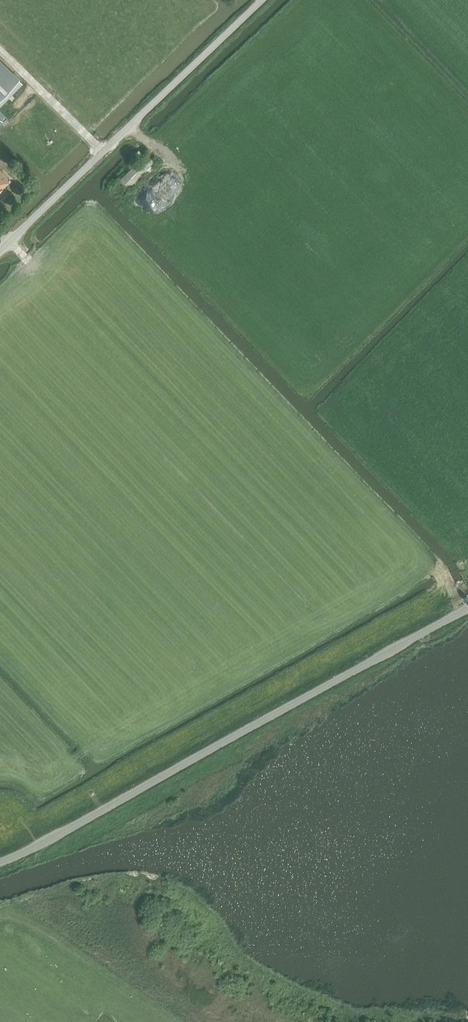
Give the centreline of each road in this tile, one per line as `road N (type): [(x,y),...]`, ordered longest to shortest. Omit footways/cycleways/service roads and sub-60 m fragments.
road 1 (unclassified): [(0,863),(467,610)]
road 2 (unclassified): [(0,251),(263,0)]

